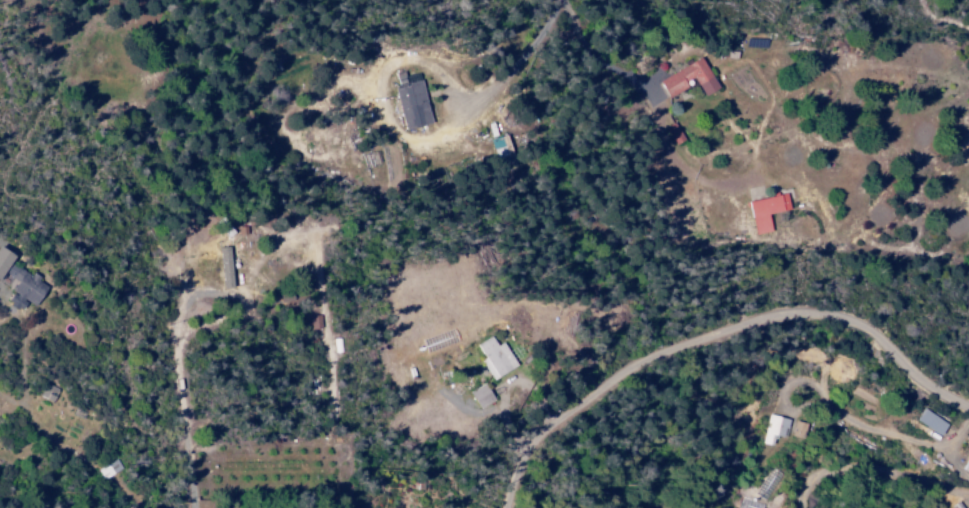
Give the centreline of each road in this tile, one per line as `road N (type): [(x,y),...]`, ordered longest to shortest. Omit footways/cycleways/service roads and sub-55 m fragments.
road 1 (residential): [(511,507),(534,456),(578,413),(664,361),(775,322),(806,318),(855,328),(913,380),(968,410)]

